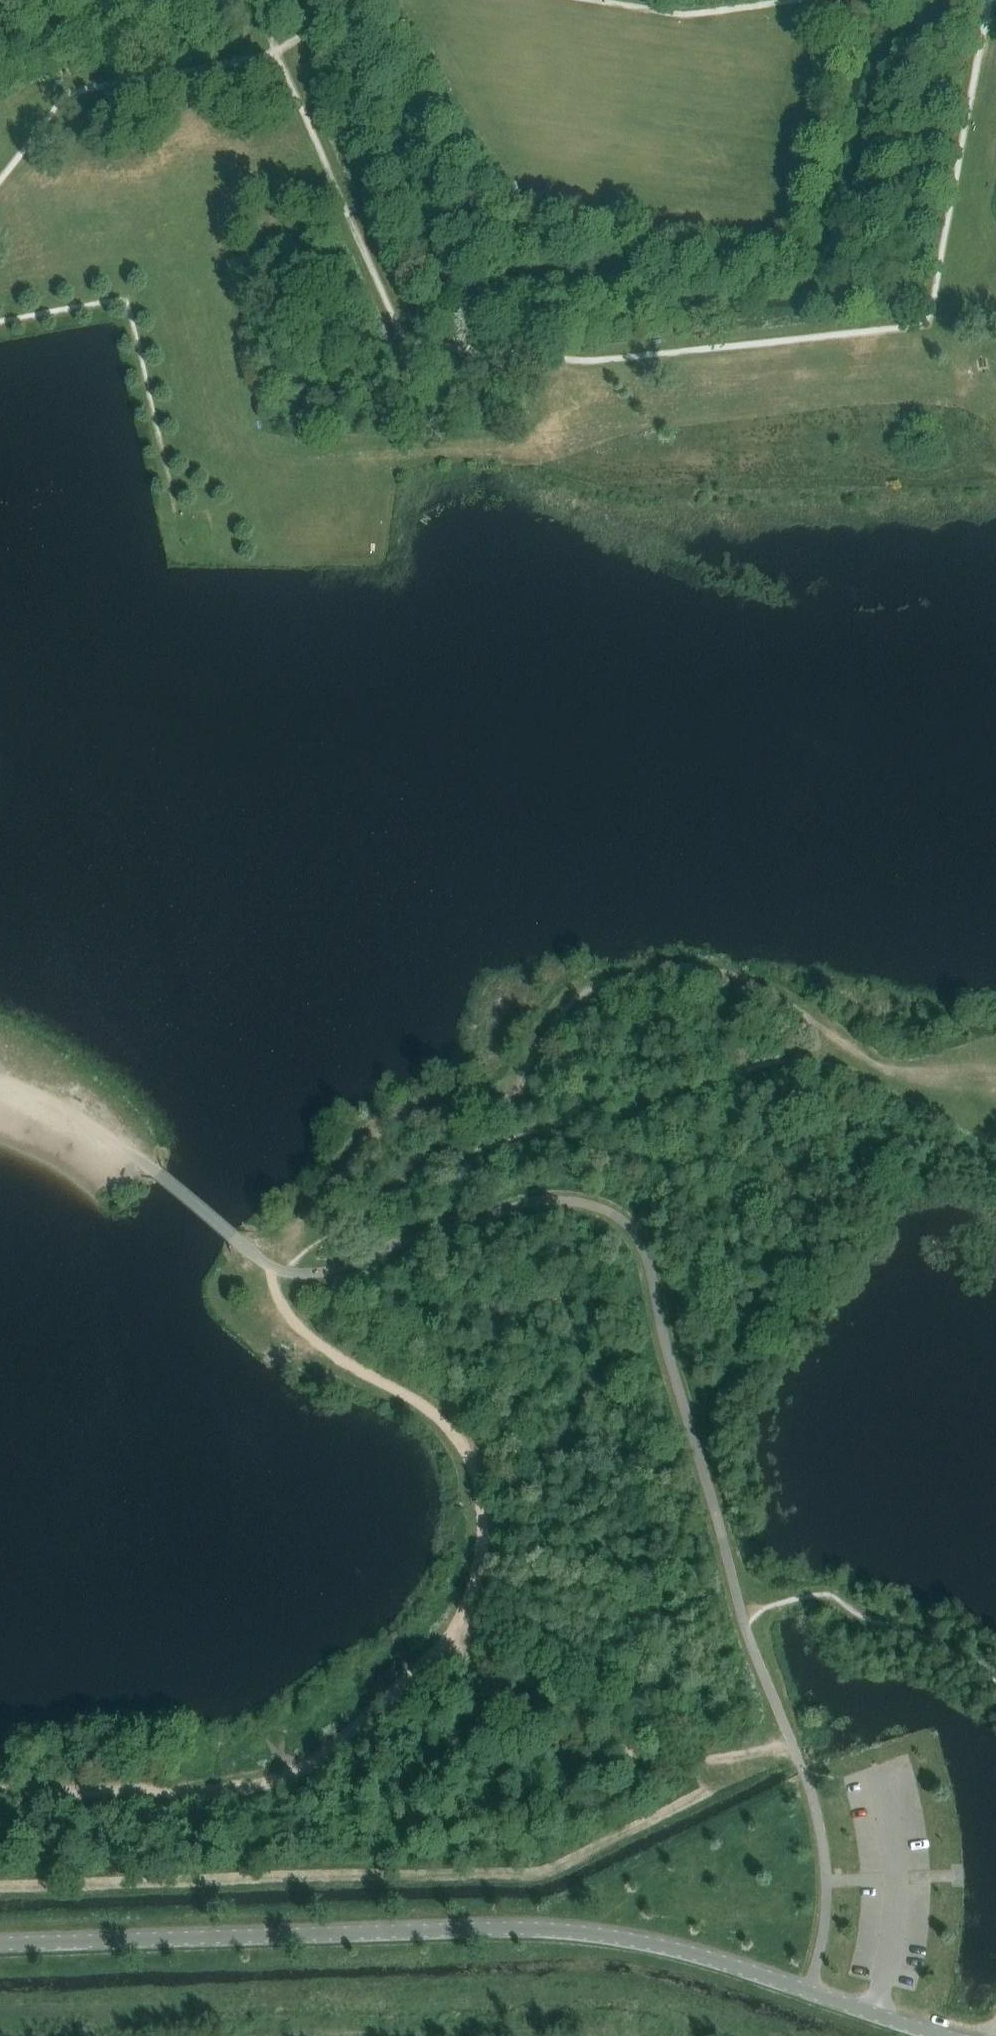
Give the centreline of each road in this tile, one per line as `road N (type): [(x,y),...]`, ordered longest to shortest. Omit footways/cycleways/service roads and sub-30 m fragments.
road 1 (unclassified): [(938,2035),(703,1957),(590,1935),(0,1945)]

